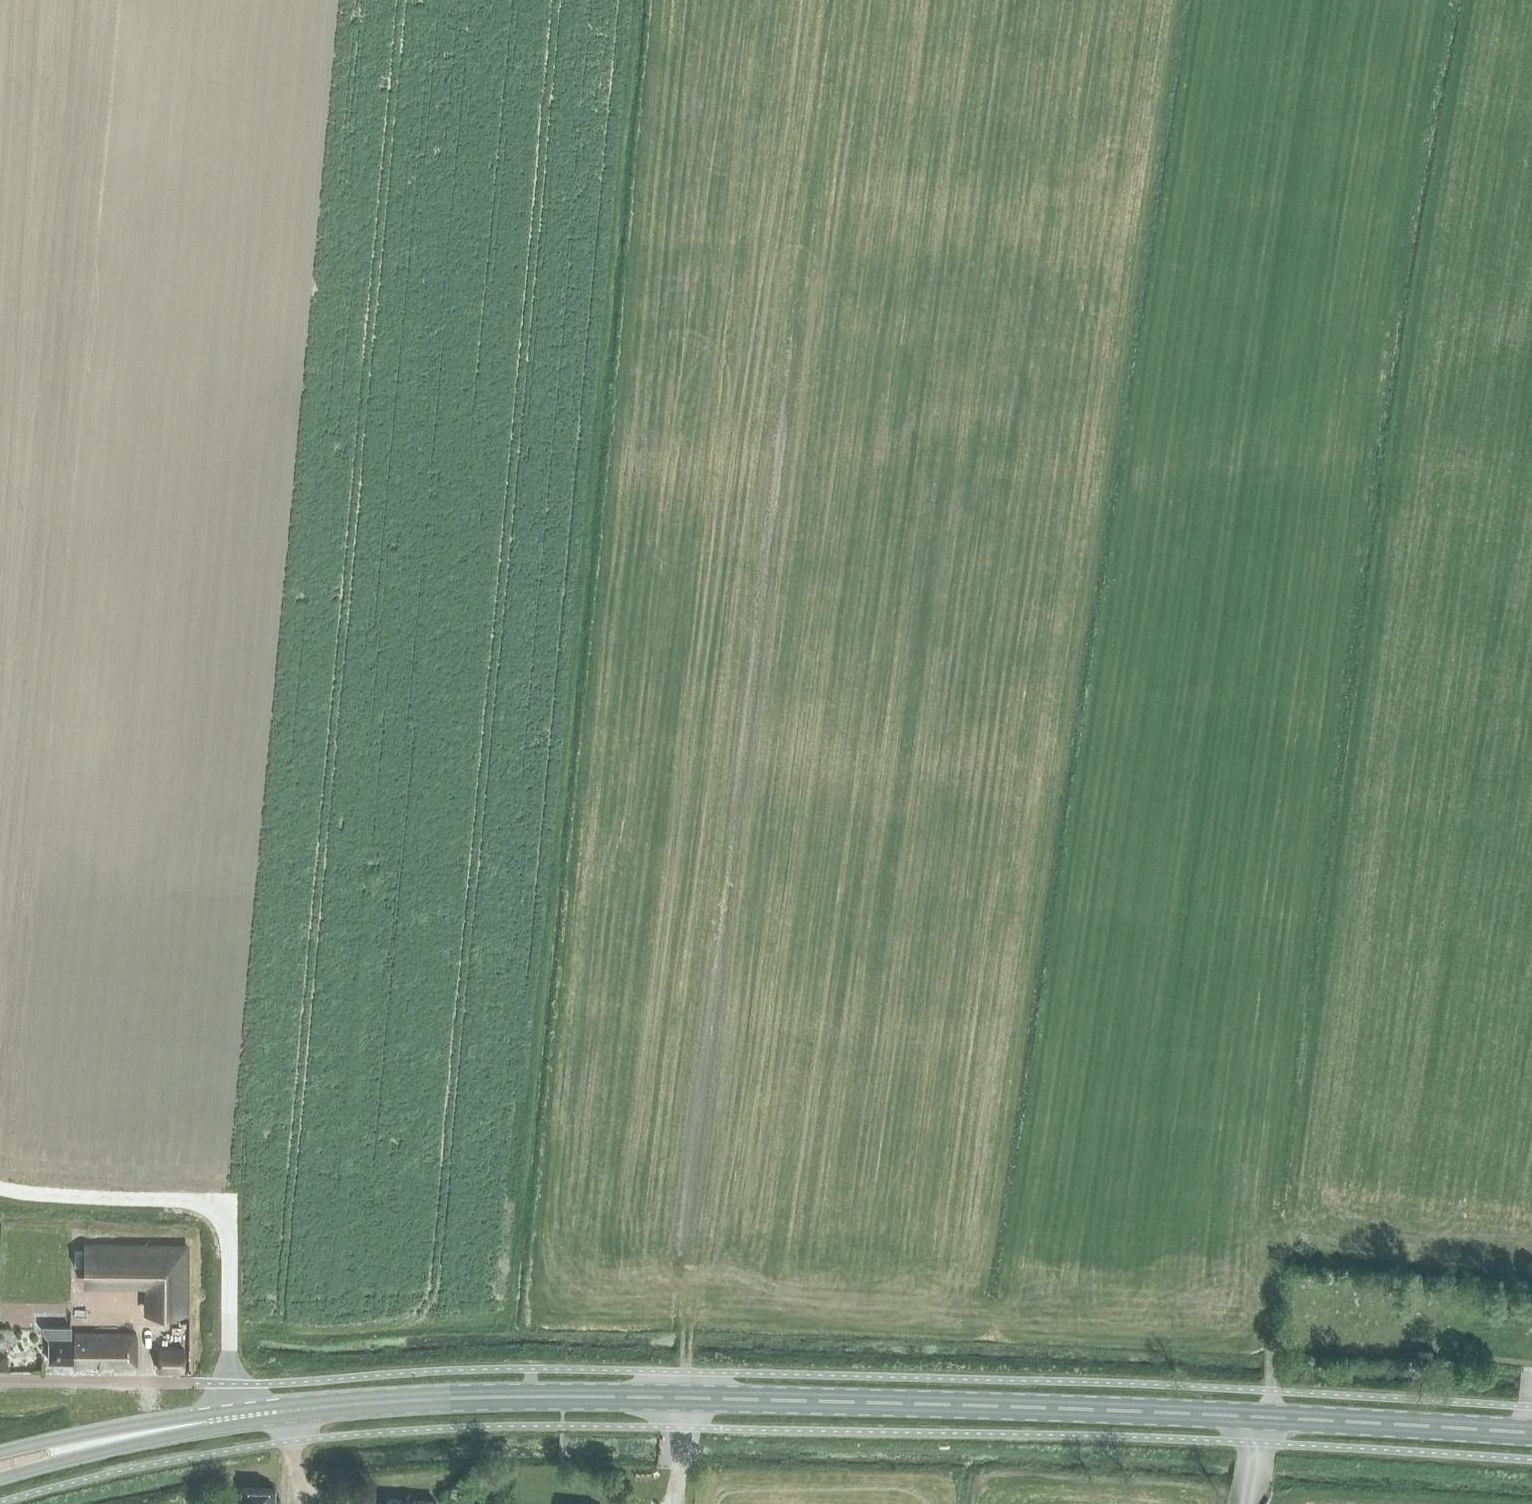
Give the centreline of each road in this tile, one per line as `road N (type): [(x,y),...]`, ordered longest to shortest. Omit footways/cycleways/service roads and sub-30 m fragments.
road 1 (primary): [(1531,1443),(1262,1422),(453,1401),(210,1422)]
road 2 (unclassified): [(225,1385),(228,1224),(207,1203),(0,1189)]
road 3 (primary): [(0,1480),(210,1422)]
road 4 (primary): [(210,1422),(0,1452)]
road 5 (residential): [(191,1385),(0,1381)]

